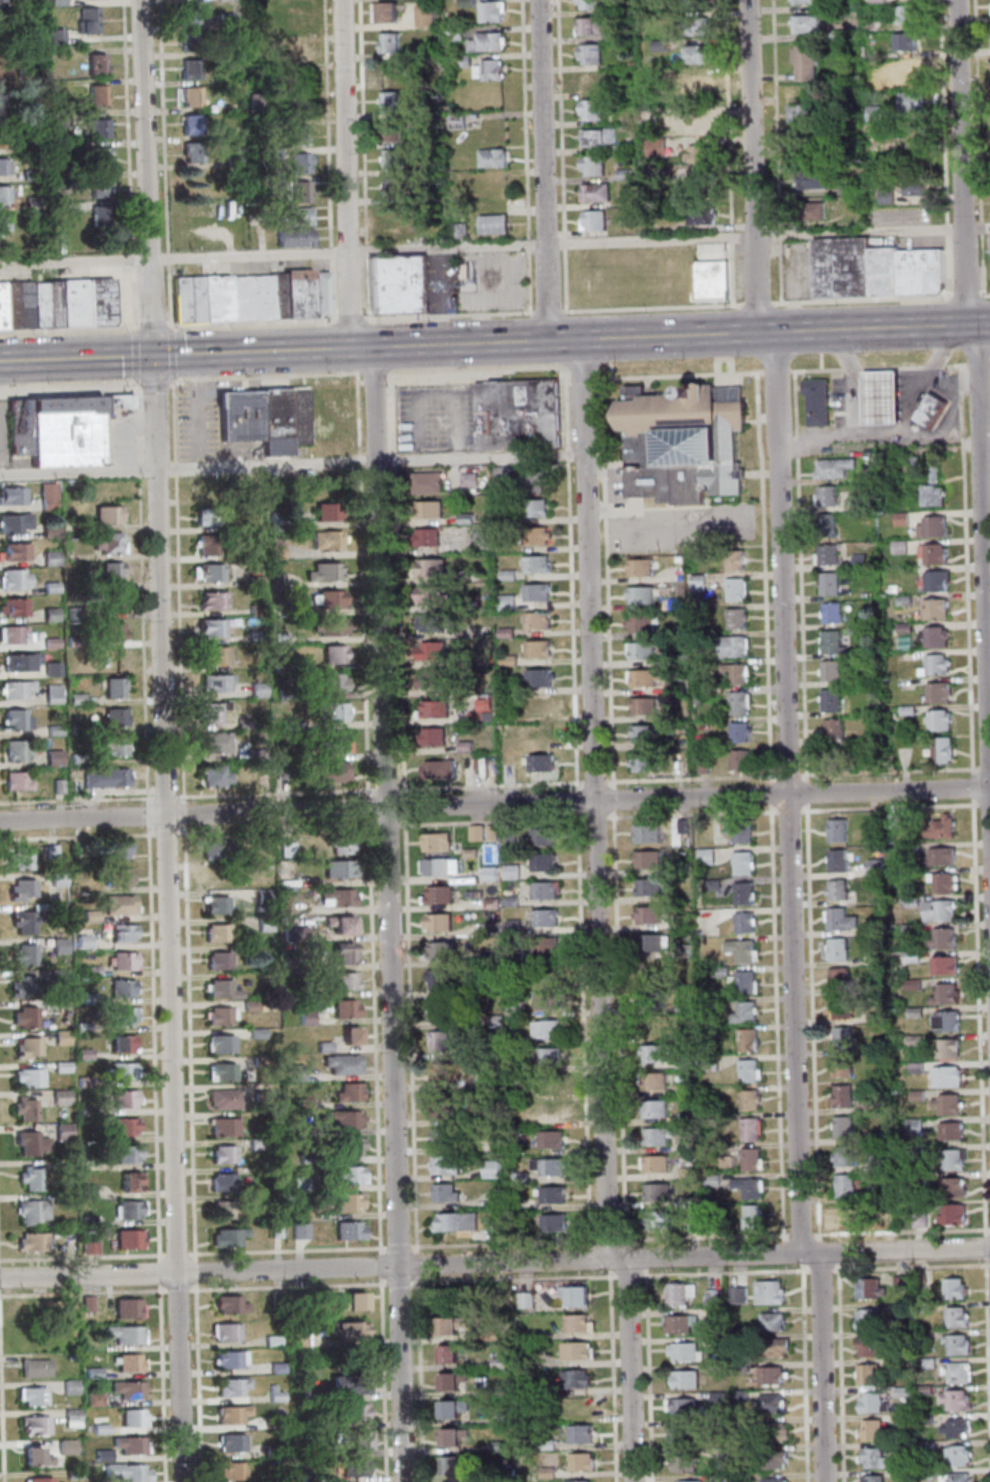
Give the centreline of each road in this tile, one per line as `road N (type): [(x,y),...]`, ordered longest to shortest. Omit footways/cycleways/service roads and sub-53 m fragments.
road 1 (residential): [(182,1481),(141,0)]
road 2 (residential): [(404,1481),(373,348)]
road 3 (residential): [(989,788),(0,822)]
road 4 (residential): [(607,1259),(581,340)]
road 5 (residential): [(800,1252),(774,333)]
road 6 (secondary): [(989,324),(362,348)]
road 7 (residential): [(607,1259),(0,1278)]
road 8 (residential): [(989,837),(976,325)]
road 9 (residential): [(989,1247),(623,1259)]
road 10 (secondary): [(362,348),(0,361)]
road 11 (residential): [(351,349),(341,0)]
road 12 (residential): [(551,341),(539,0)]
road 13 (residential): [(758,334),(748,0)]
road 14 (residential): [(966,325),(956,0)]
road 15 (residential): [(823,1481),(816,1252)]
road 16 (residential): [(631,1481),(623,1259)]

